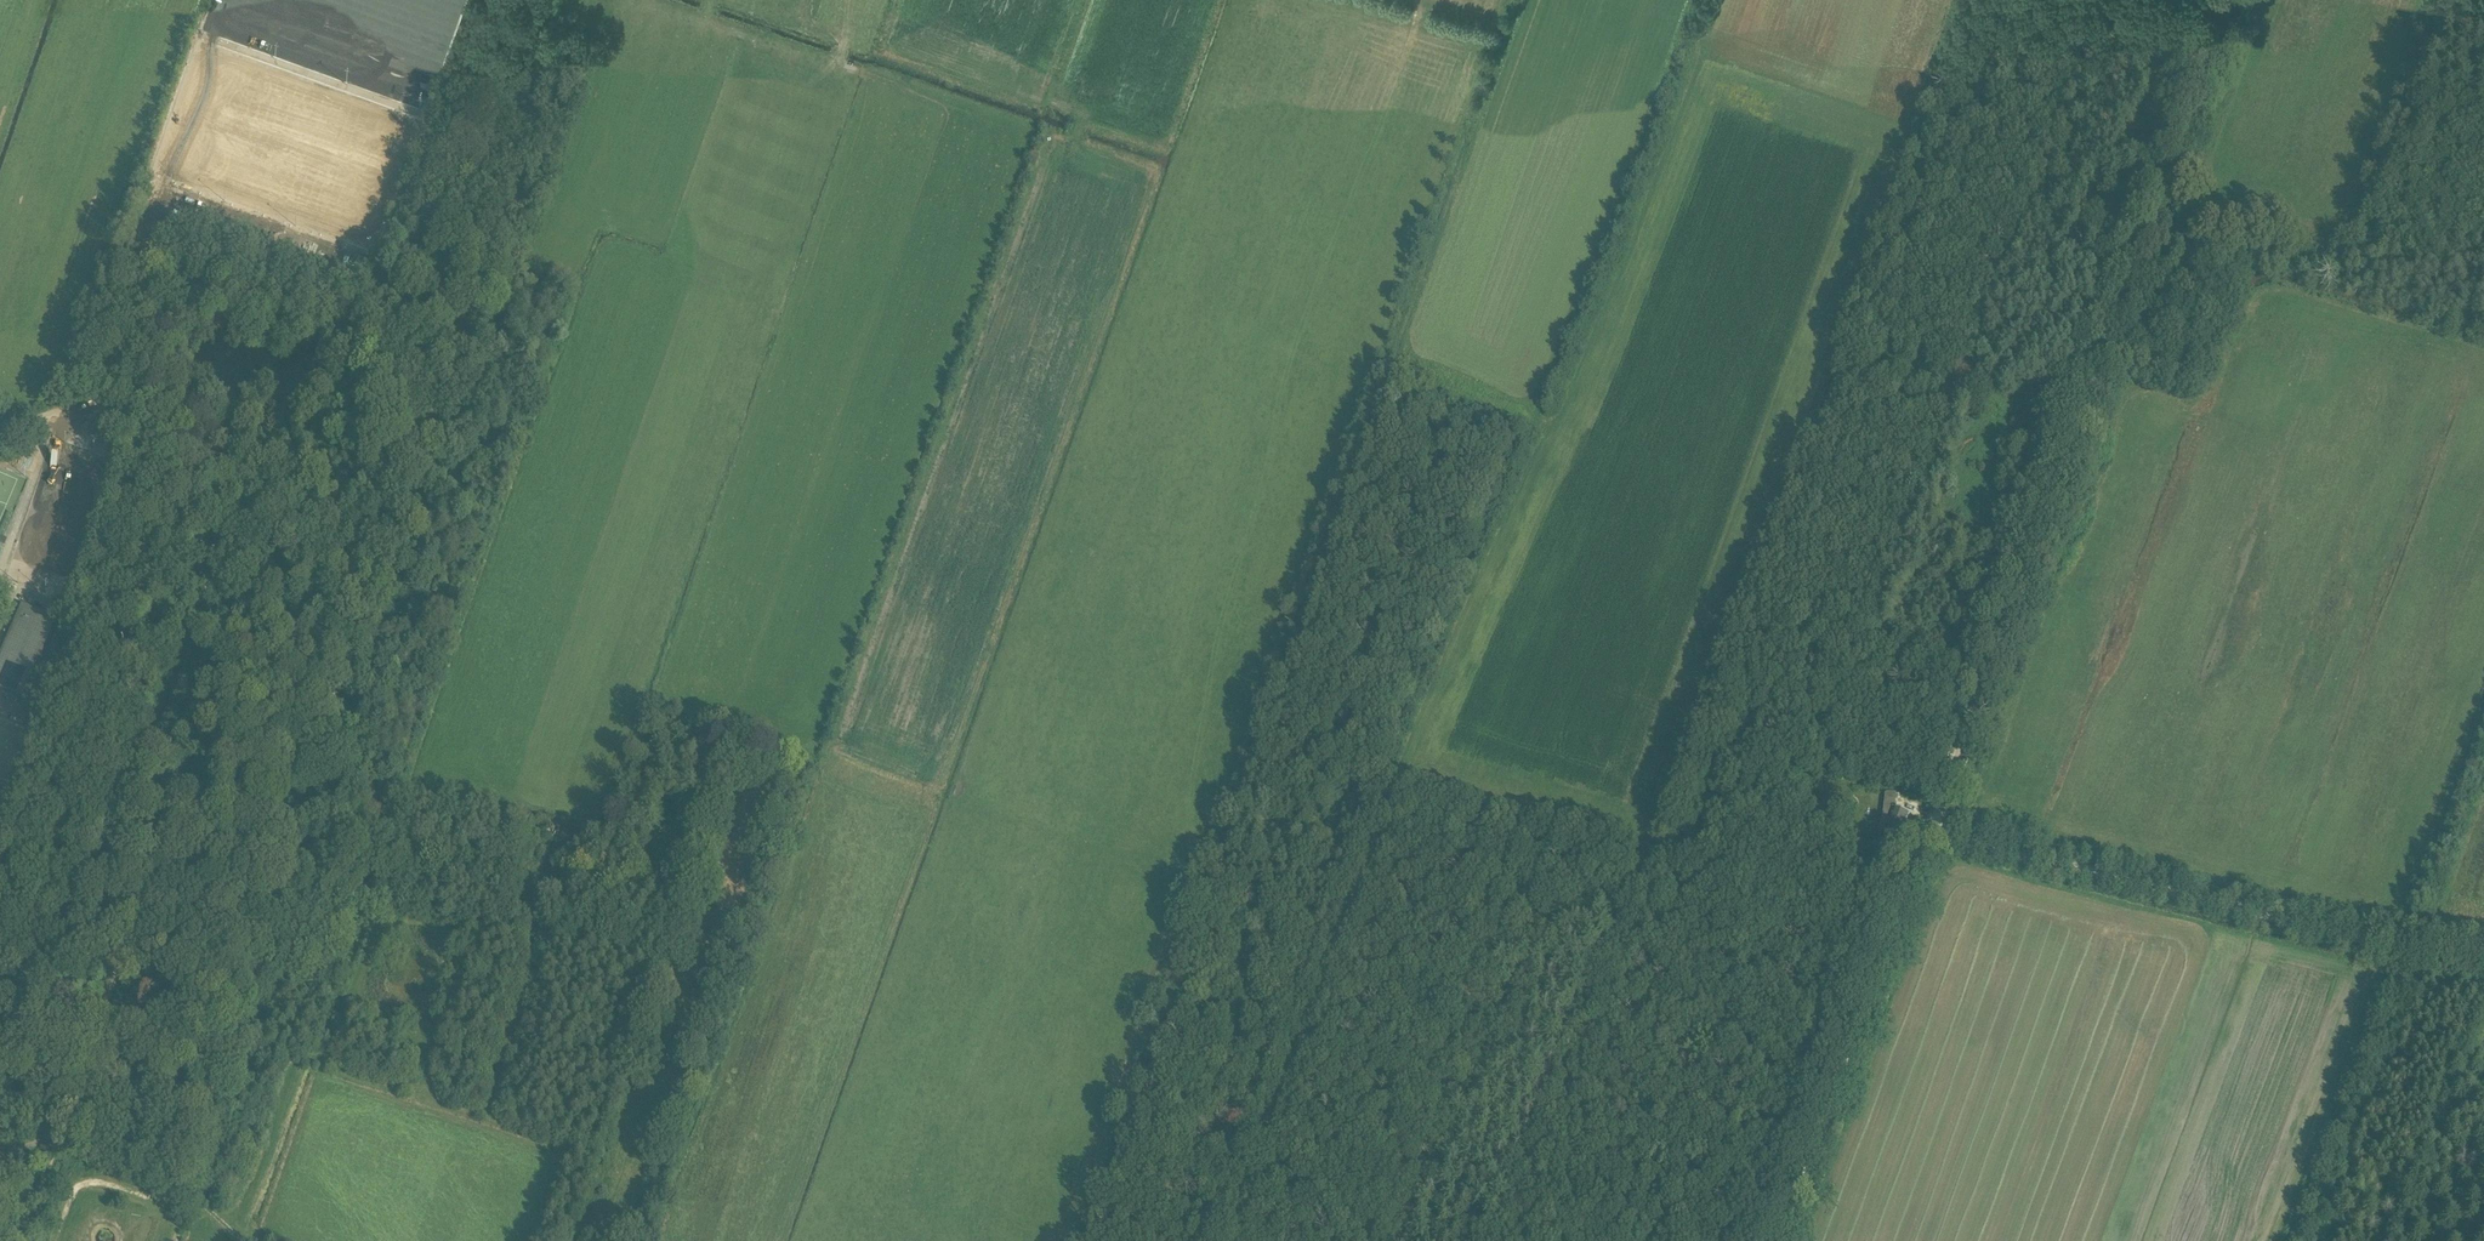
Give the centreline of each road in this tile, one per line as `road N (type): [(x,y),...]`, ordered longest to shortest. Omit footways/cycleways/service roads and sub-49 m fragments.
road 1 (track): [(1929,834),(2230,0)]
road 2 (track): [(1894,928),(1529,814),(1376,1240)]
road 3 (track): [(1929,834),(2402,950),(2483,958)]
road 4 (track): [(1776,1240),(1929,834)]
road 5 (track): [(153,1156),(109,1135),(19,1147)]
road 6 (unclassified): [(0,421),(119,395)]
road 7 (track): [(241,1240),(153,1156)]

